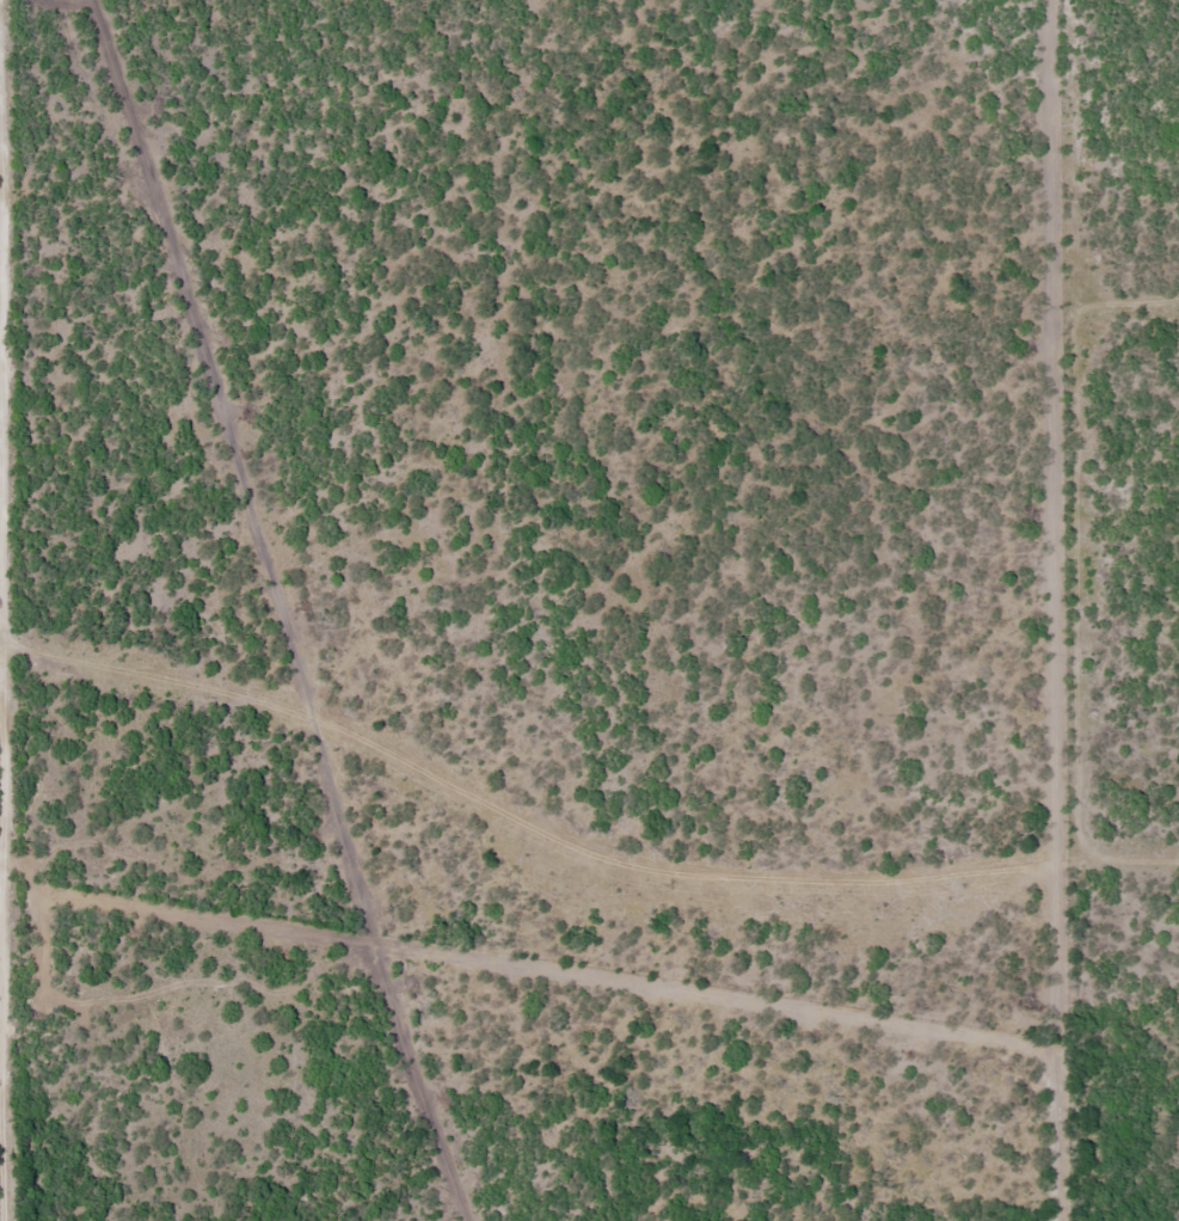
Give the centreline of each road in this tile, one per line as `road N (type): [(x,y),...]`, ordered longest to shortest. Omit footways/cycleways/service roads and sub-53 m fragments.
road 1 (track): [(7,1220),(0,709)]

